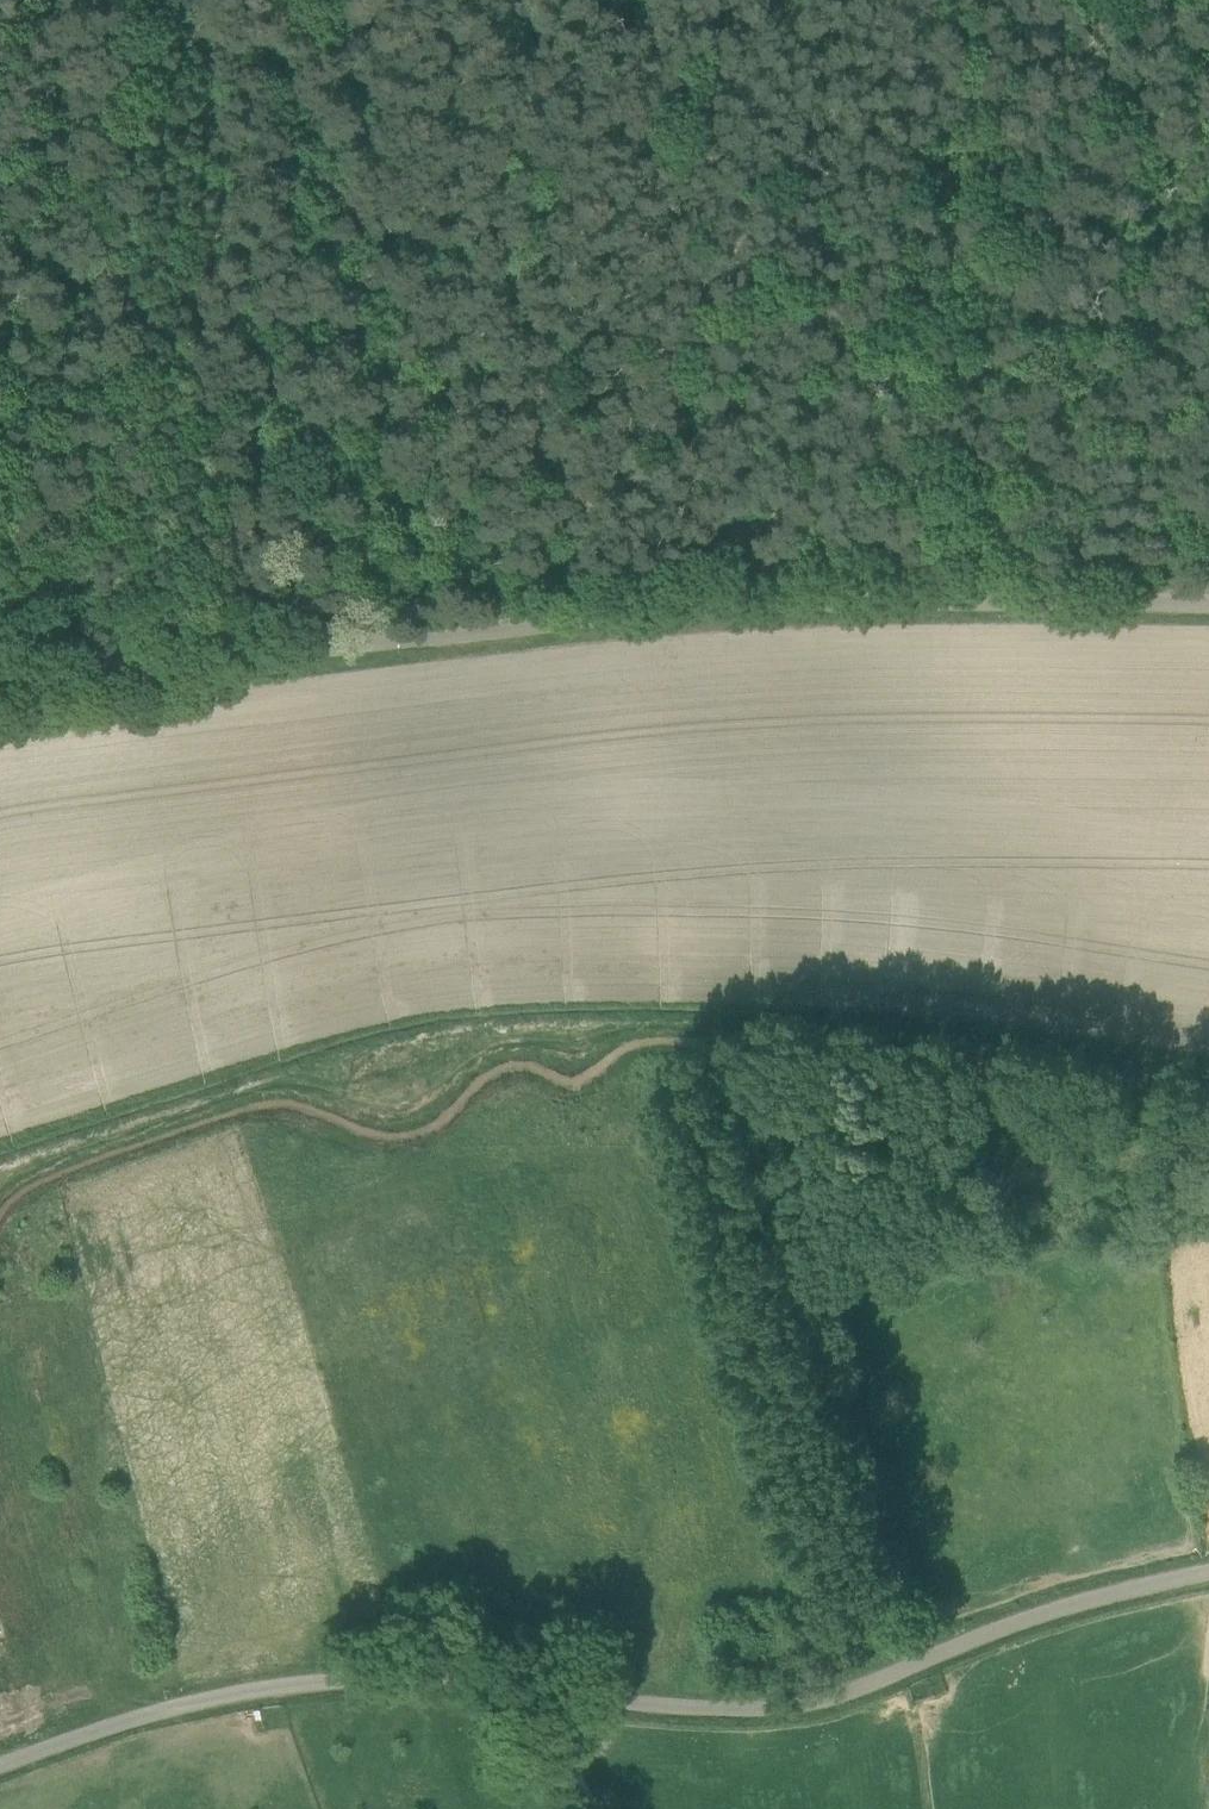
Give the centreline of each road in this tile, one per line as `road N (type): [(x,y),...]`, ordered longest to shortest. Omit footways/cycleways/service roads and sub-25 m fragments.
road 1 (unclassified): [(0,1769),(115,1725),(253,1690),(406,1680),(761,1710),(860,1690),(1016,1623),(1208,1574)]
road 2 (unclassified): [(1208,602),(902,599),(710,609),(0,685)]

